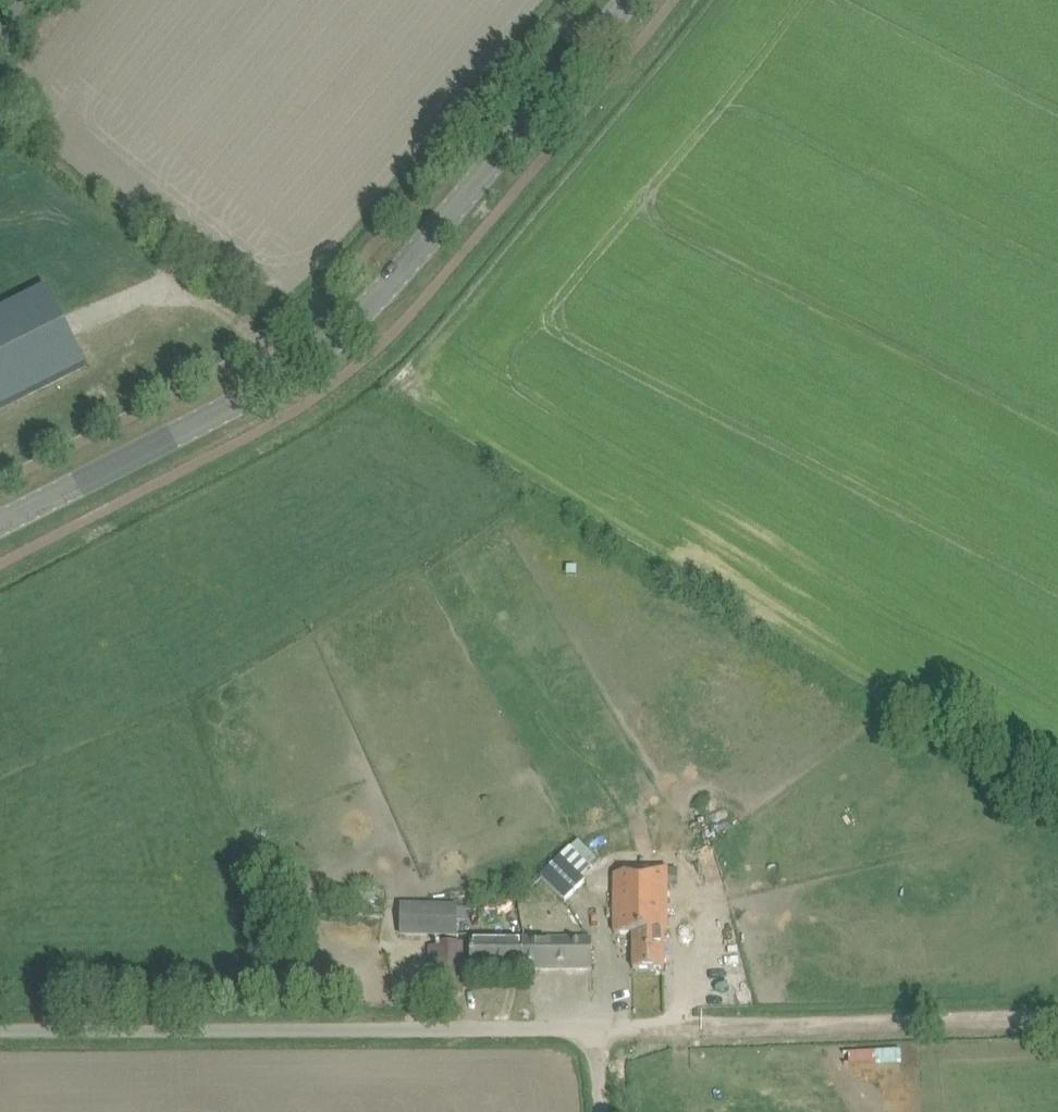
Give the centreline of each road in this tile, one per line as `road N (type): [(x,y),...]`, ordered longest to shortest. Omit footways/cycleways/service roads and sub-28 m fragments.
road 1 (tertiary): [(0,522),(265,386),(327,345),(406,264),(627,0)]
road 2 (unclassified): [(0,1029),(593,1027)]
road 3 (track): [(593,1027),(1057,1016)]

